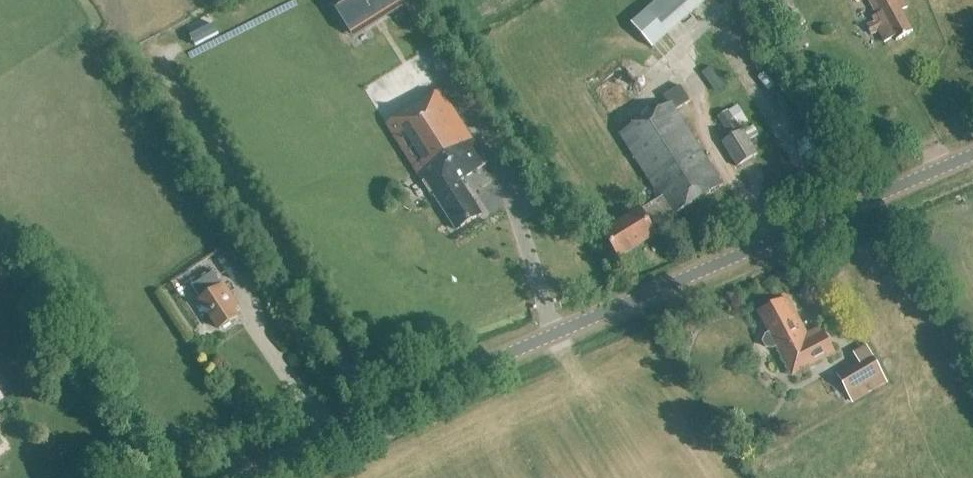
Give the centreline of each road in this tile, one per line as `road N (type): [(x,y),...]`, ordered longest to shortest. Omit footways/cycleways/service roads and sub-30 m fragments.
road 1 (tertiary): [(243,477),(440,384),(972,155)]

